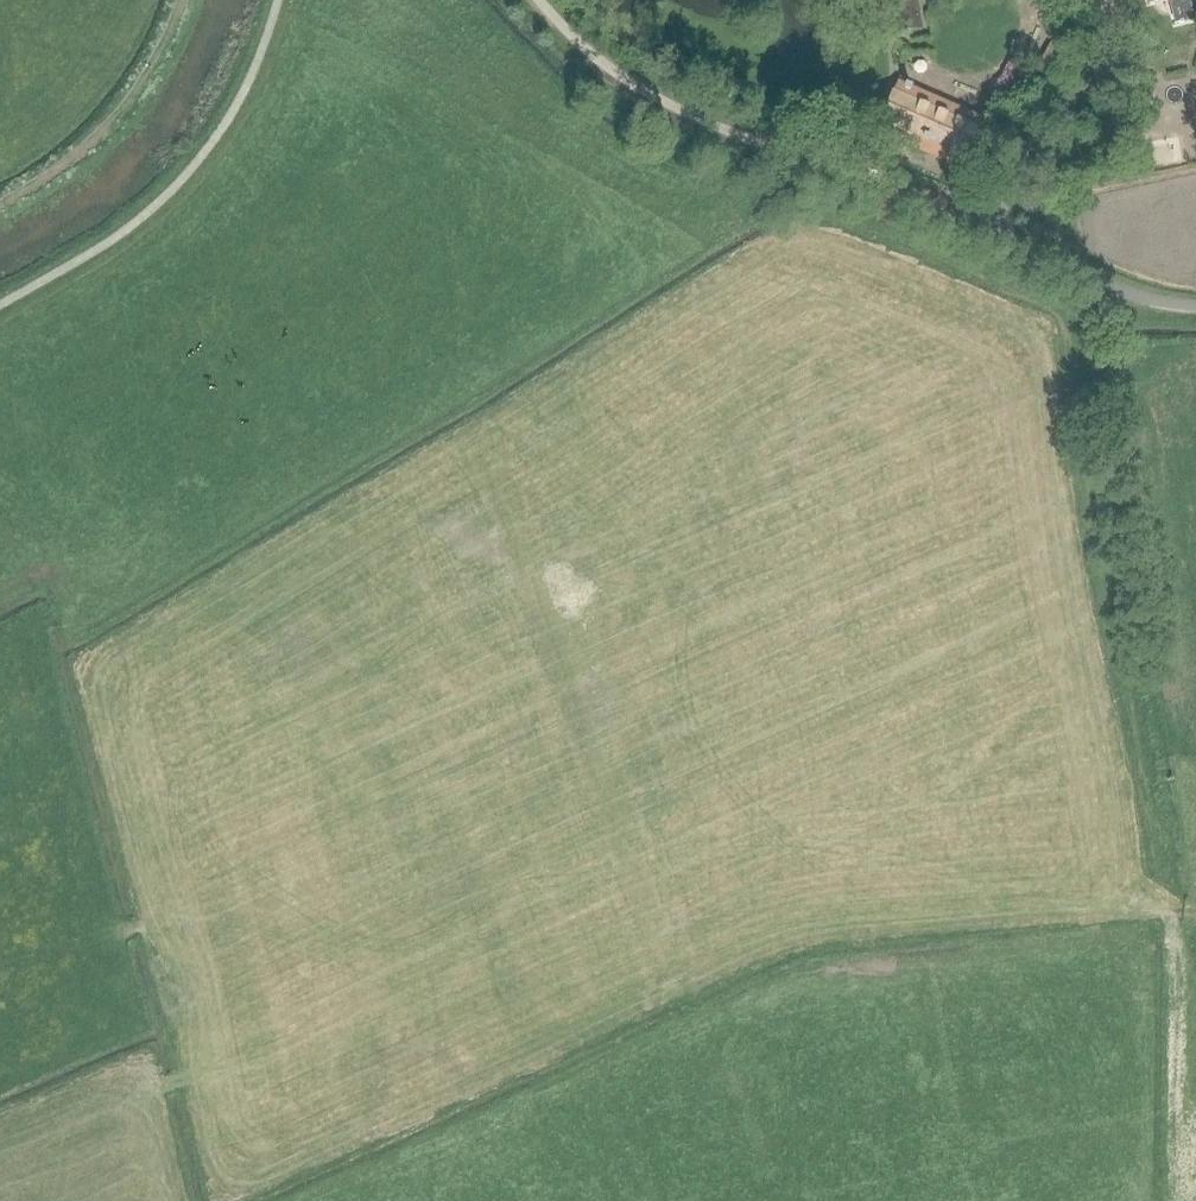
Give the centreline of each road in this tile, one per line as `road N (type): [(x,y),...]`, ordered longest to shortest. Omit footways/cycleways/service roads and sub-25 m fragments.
road 1 (unclassified): [(1195,305),(1088,278),(1020,243),(999,221),(1005,186),(1086,89),(1102,48),(1107,0)]
road 2 (track): [(0,204),(113,123),(147,80),(186,0)]

